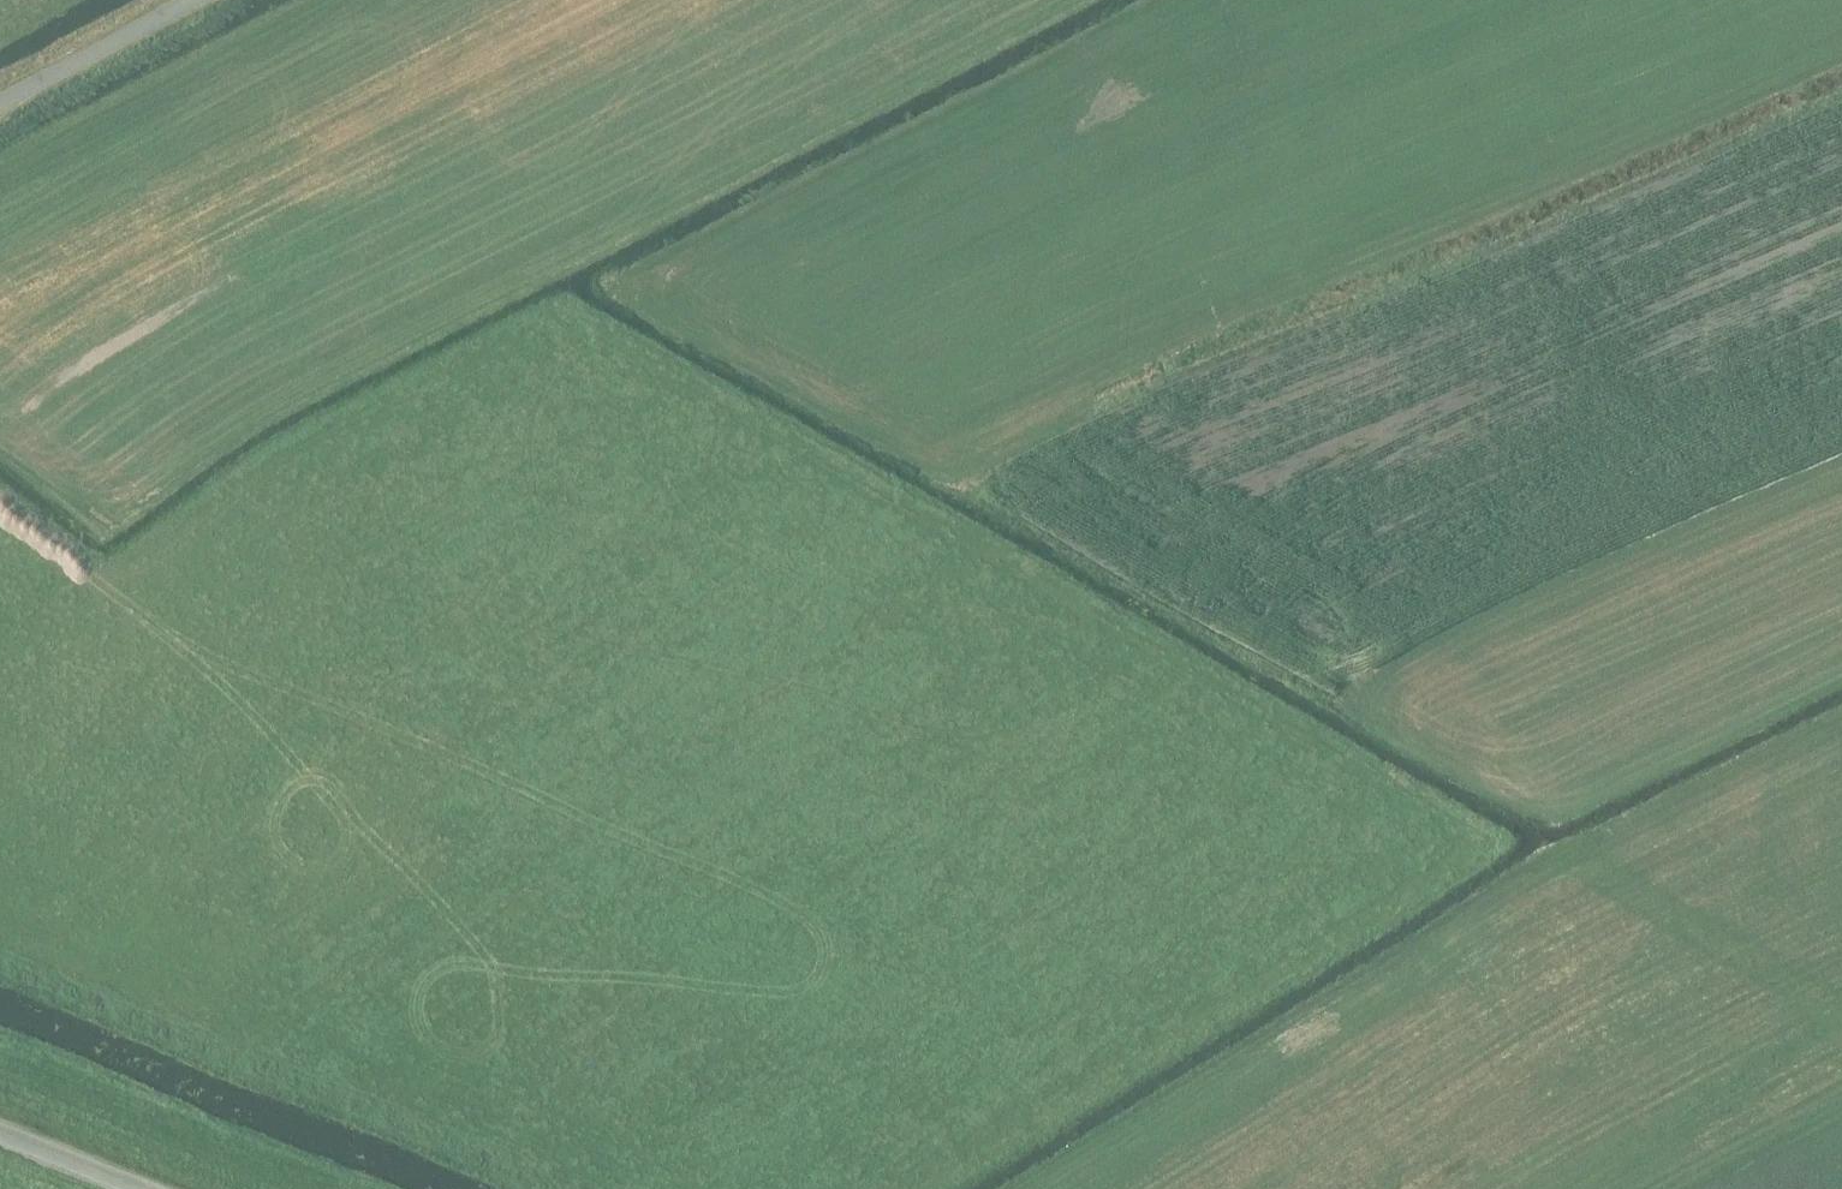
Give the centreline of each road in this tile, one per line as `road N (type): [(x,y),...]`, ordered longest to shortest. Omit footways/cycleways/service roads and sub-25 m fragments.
road 1 (unclassified): [(199,0),(0,106)]
road 2 (tertiary): [(150,1188),(0,1131)]

